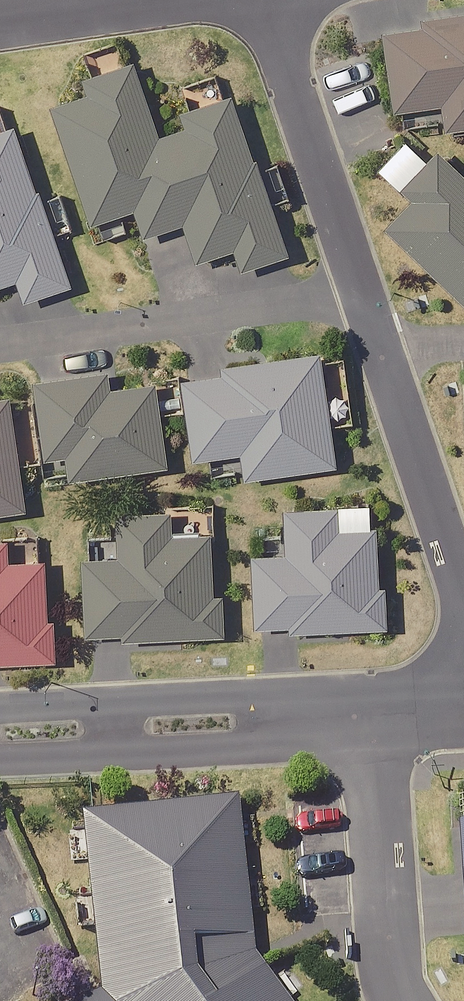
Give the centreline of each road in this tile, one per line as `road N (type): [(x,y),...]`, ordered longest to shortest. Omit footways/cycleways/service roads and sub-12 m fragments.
road 1 (residential): [(370,721),(0,739)]
road 2 (residential): [(361,292),(0,350)]
road 3 (residential): [(268,0),(361,292)]
road 4 (residential): [(399,1000),(387,981),(370,721)]
road 5 (residential): [(384,354),(463,601)]
road 6 (residential): [(252,0),(0,34)]

